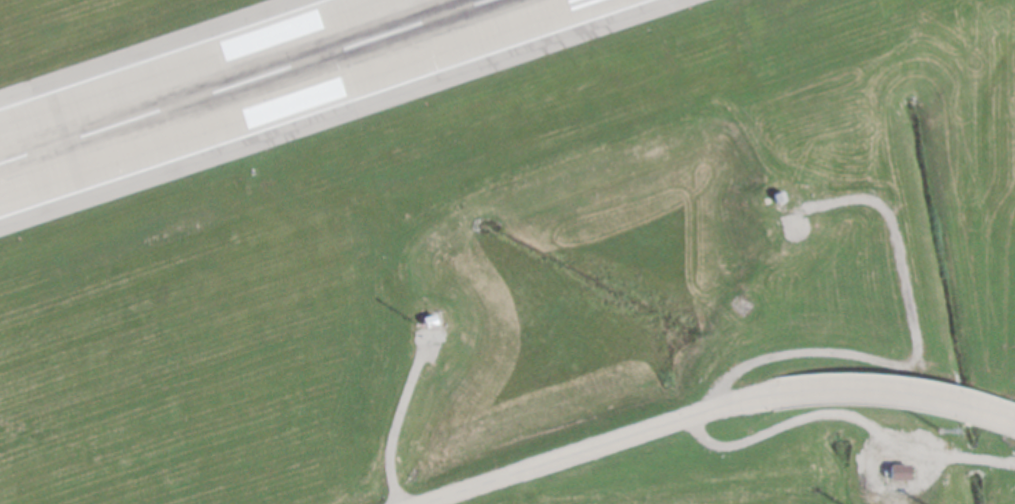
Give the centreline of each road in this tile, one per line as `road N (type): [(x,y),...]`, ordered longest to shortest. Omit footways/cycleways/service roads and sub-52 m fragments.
road 1 (track): [(802,205),(852,197),(880,204),(889,217),(913,356),(898,366),(845,352),(770,356),(717,381),(709,409)]
road 2 (track): [(688,416),(696,436),(723,447),(814,412),(836,412),(899,448),(1014,462)]

